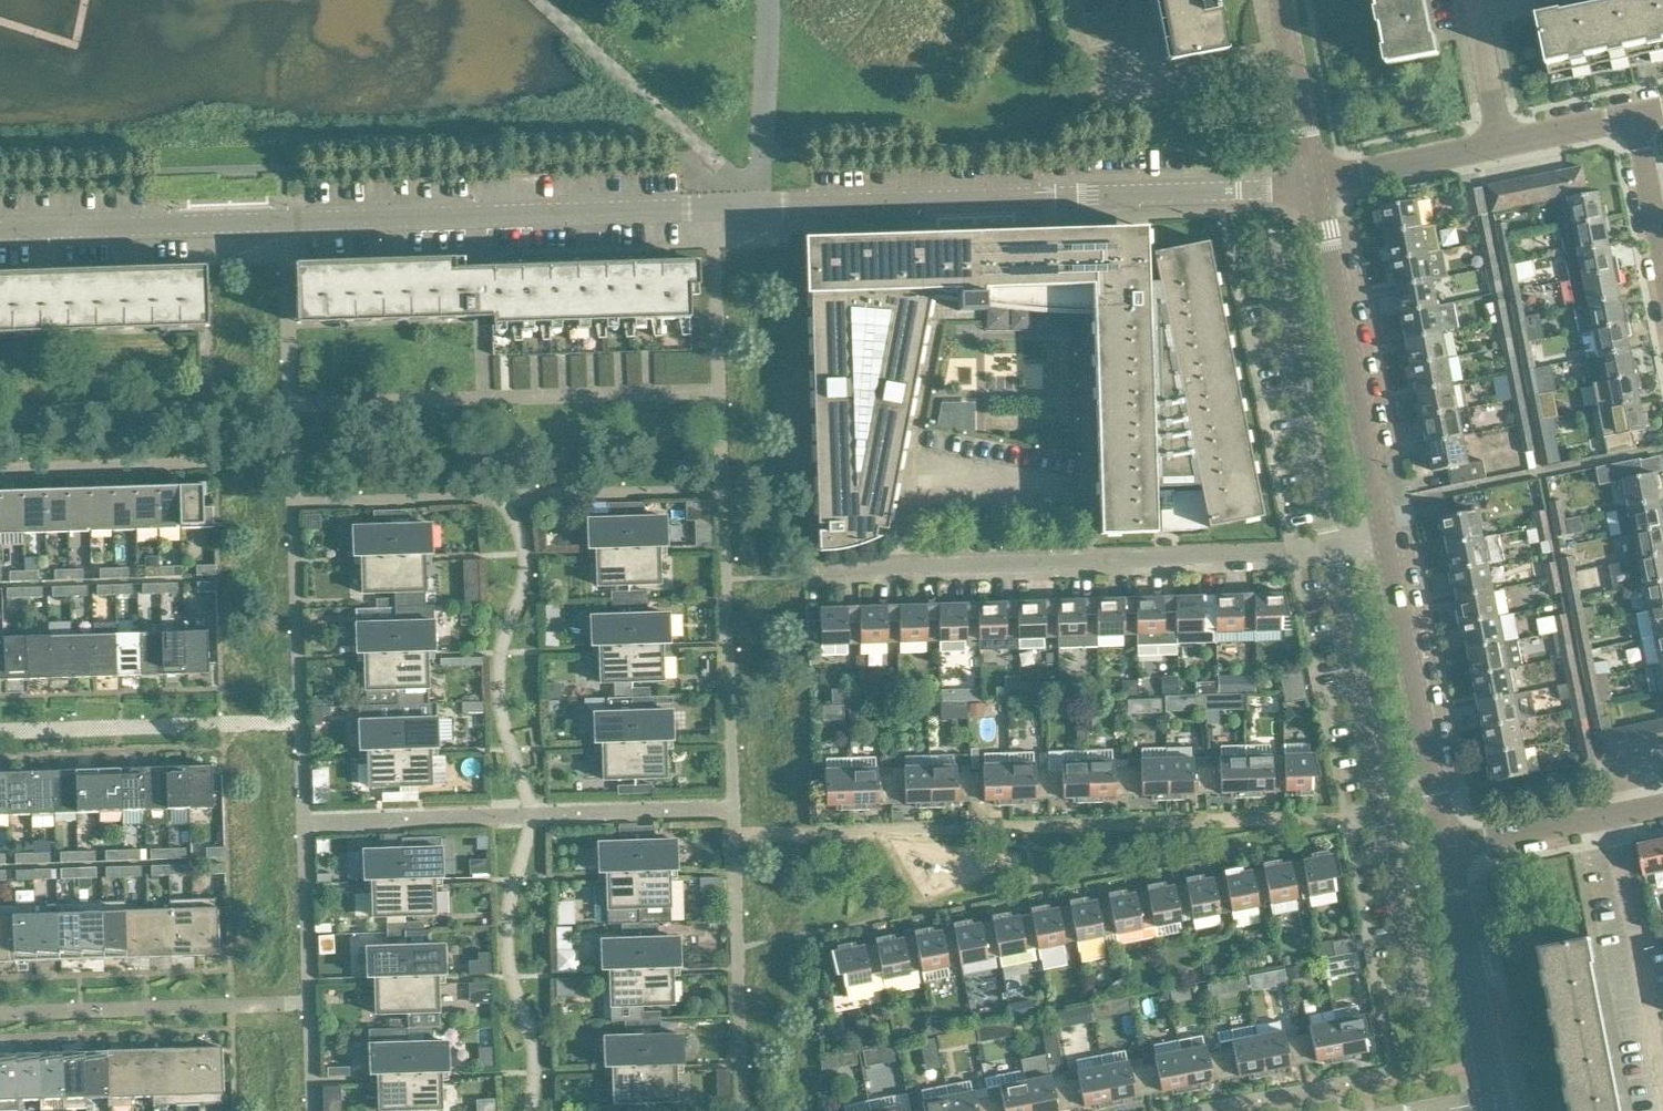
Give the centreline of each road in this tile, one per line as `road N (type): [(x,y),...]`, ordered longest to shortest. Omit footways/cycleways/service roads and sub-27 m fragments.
road 1 (residential): [(0,229),(1267,189),(1316,180)]
road 2 (residential): [(838,576),(1333,548)]
road 3 (tertiary): [(1385,536),(1316,180)]
road 4 (residential): [(1333,548),(1271,247)]
road 5 (residential): [(1662,1087),(1610,816)]
road 6 (residential): [(1333,548),(1382,813)]
road 7 (tertiary): [(1437,800),(1385,536)]
road 8 (tertiary): [(1495,1100),(1447,849)]
road 9 (residential): [(1421,1005),(1382,813)]
road 10 (residential): [(1499,142),(1316,180)]
road 11 (tertiary): [(1316,180),(1280,0)]
road 12 (residential): [(1447,849),(1610,816)]
road 13 (residential): [(1662,269),(1631,115)]
road 14 (residential): [(1499,142),(1472,4)]
road 15 (residential): [(1631,115),(1499,142)]

